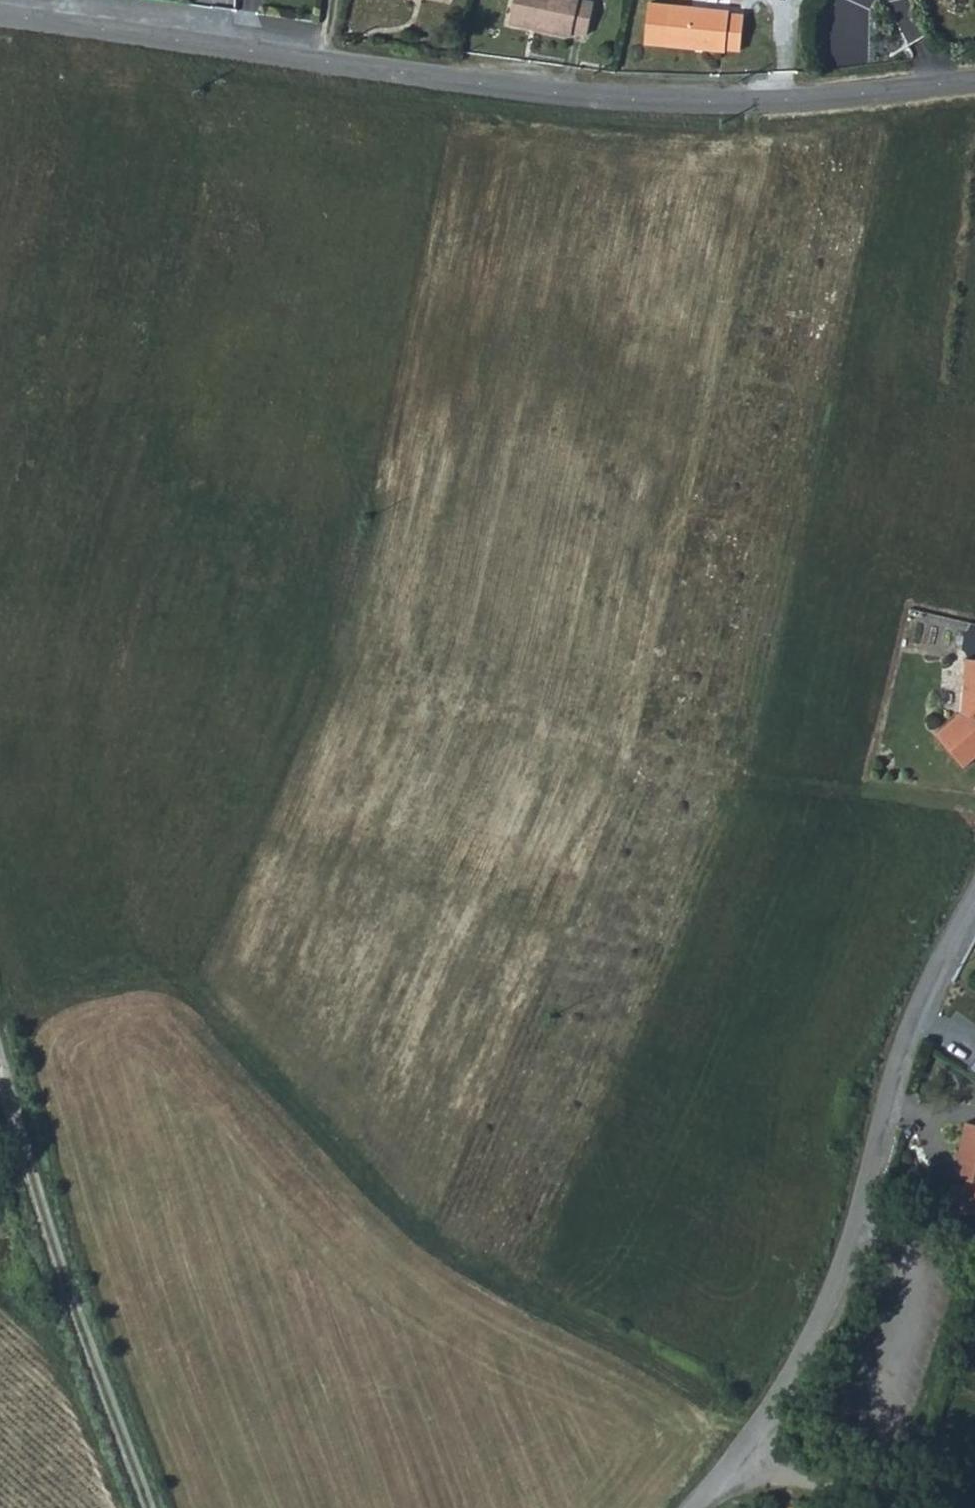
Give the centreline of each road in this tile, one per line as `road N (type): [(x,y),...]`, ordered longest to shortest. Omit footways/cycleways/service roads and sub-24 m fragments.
road 1 (tertiary): [(0,16),(540,96),(699,103),(974,81)]
road 2 (track): [(325,648),(413,687),(639,752),(974,807)]
road 3 (unclassified): [(974,902),(926,987),(893,1075),(846,1265),(795,1365),(728,1461)]
road 4 (track): [(147,1507),(0,1072)]
road 5 (unclassified): [(728,1461),(974,1504)]

